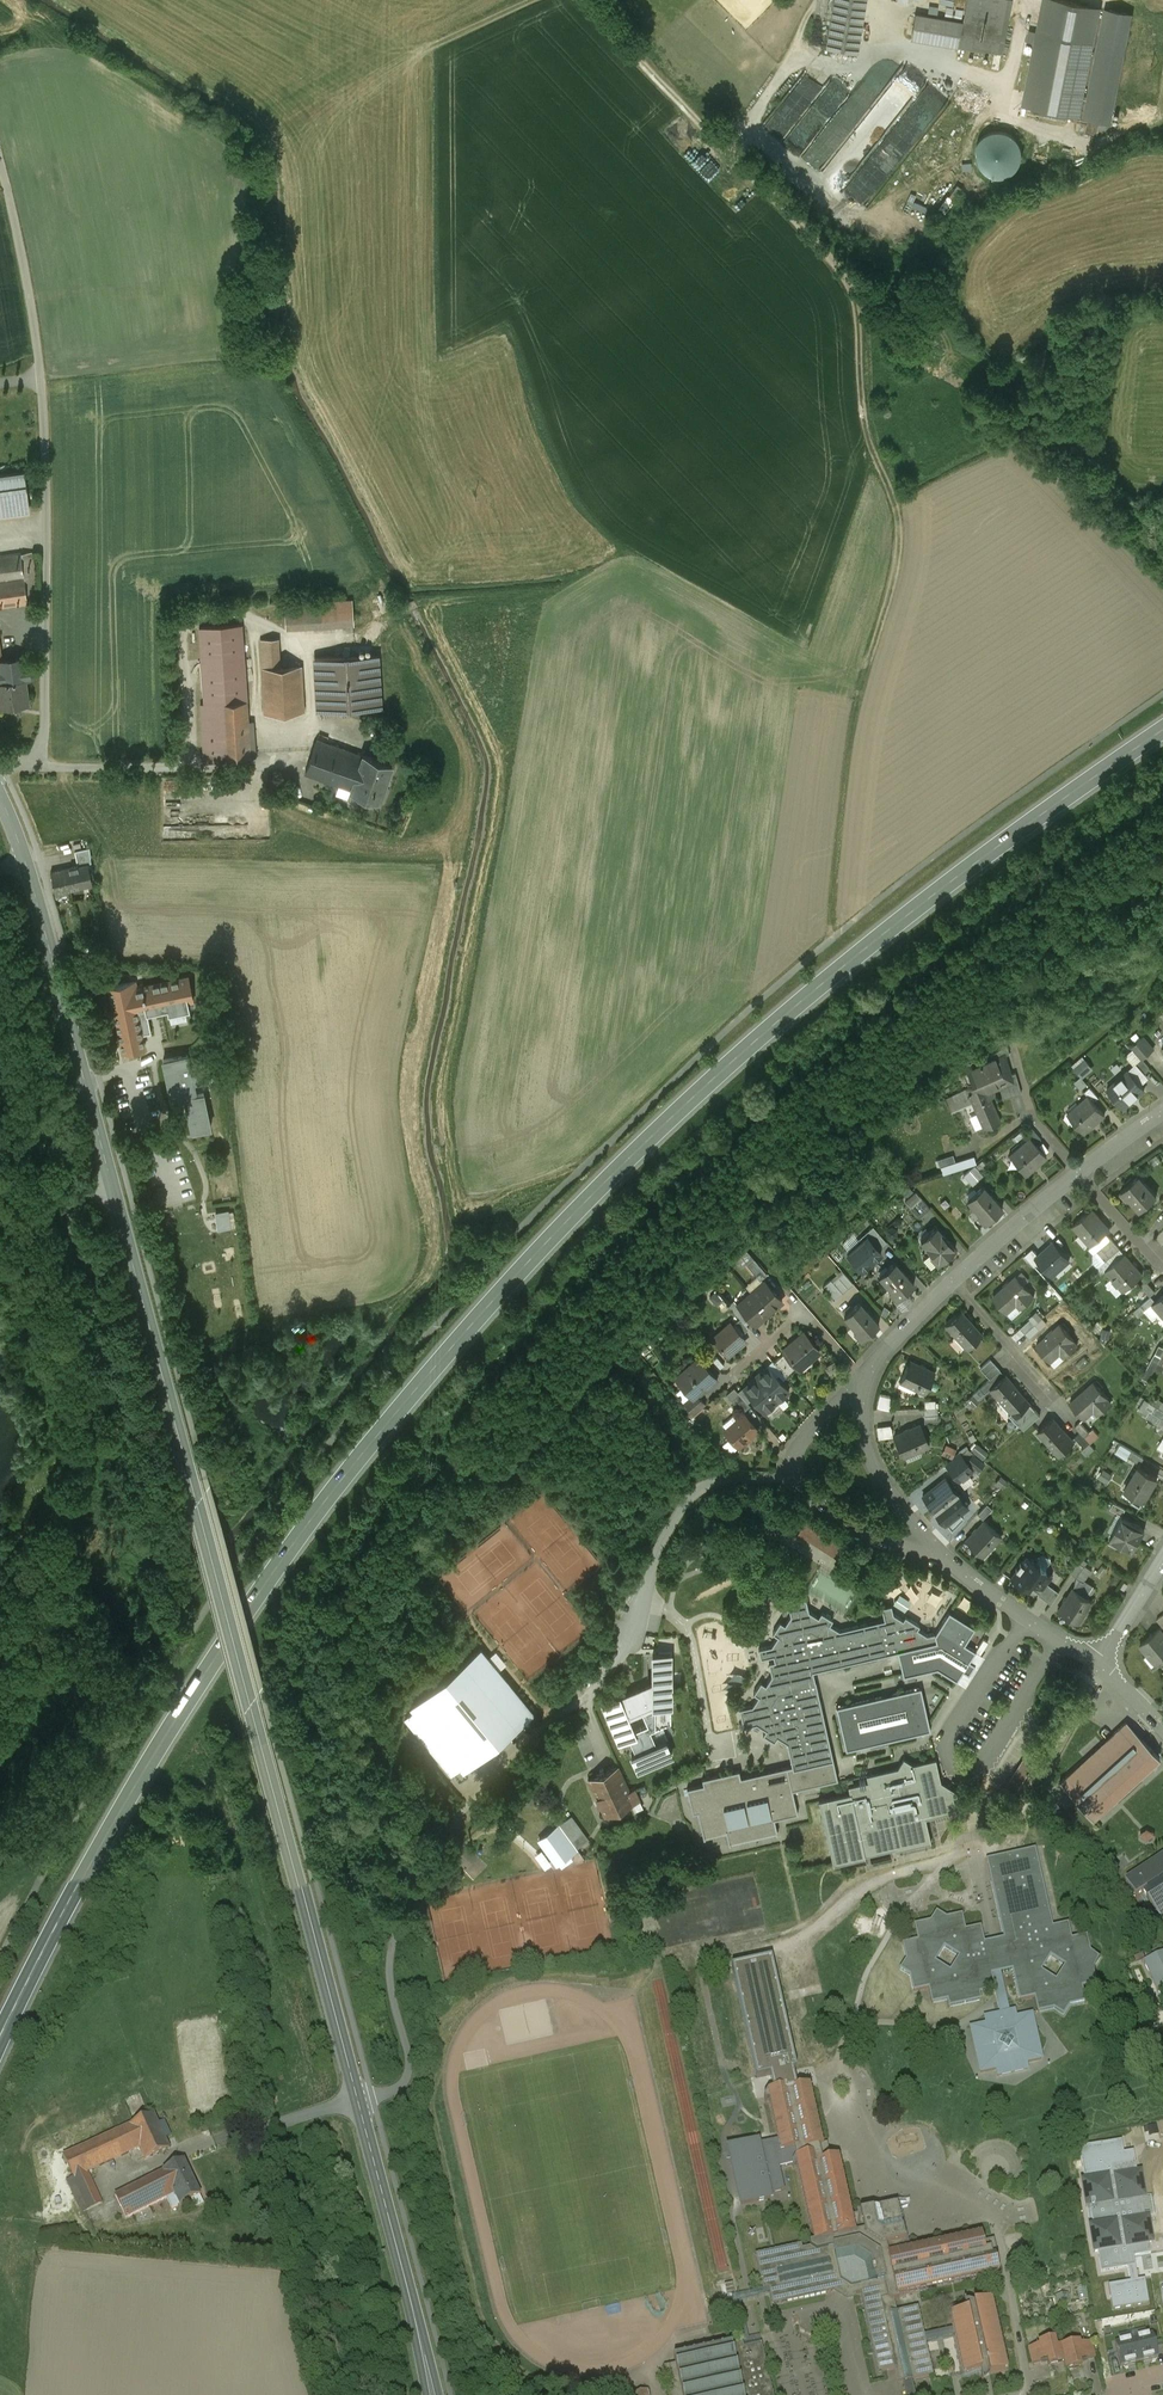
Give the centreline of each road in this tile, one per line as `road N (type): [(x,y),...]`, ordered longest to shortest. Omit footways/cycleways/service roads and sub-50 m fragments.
road 1 (primary): [(1162,729),(1009,836),(828,979),(680,1109),(459,1338),(206,1674),(129,1797),(0,2042)]
road 2 (secondary): [(433,2394),(26,864)]
road 3 (unclassified): [(29,760),(45,737),(47,514),(37,358),(0,167)]
road 4 (track): [(587,0),(838,267)]
road 5 (unclassified): [(346,724),(285,724),(259,770),(40,769),(29,760)]
road 6 (residential): [(939,1556),(861,1527),(795,1477),(803,1440),(865,1376)]
road 7 (residential): [(939,1556),(871,1455),(865,1376)]
road 8 (residential): [(1097,1665),(939,1556)]
road 9 (residential): [(953,1282),(1078,1173)]
road 10 (residential): [(953,1282),(1051,1400)]
road 11 (residential): [(865,1376),(953,1282)]
road 12 (residential): [(1078,1173),(1162,1269)]
road 13 (residential): [(1162,1561),(1097,1665)]

